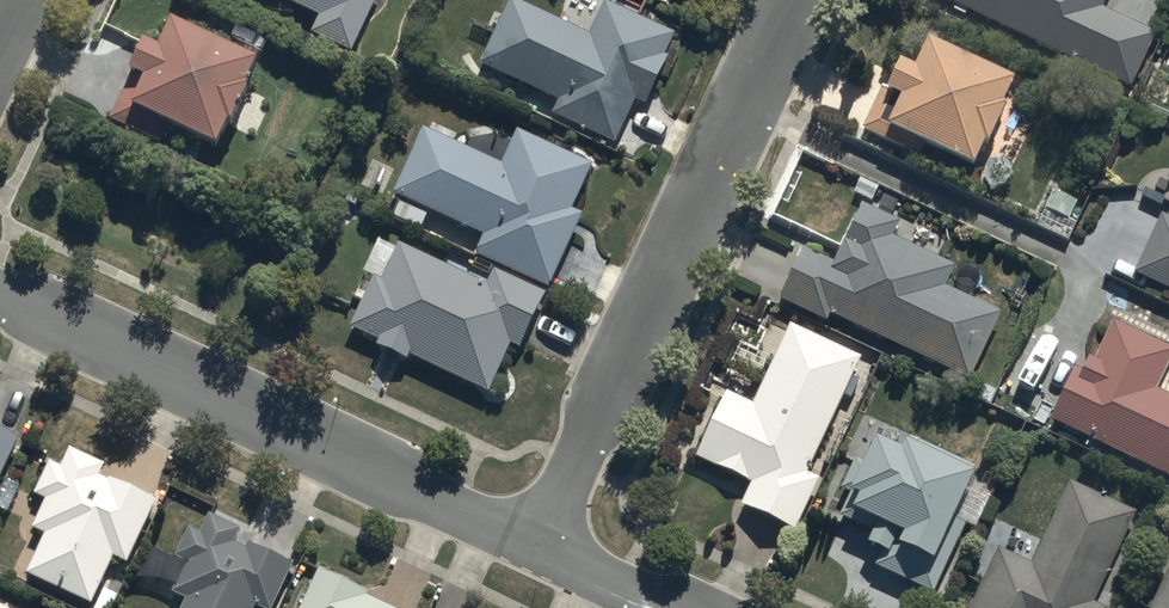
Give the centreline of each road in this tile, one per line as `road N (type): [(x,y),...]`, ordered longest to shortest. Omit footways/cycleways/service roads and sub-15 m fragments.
road 1 (residential): [(530,542),(795,0)]
road 2 (residential): [(530,542),(0,291)]
road 3 (residential): [(668,607),(530,542)]

